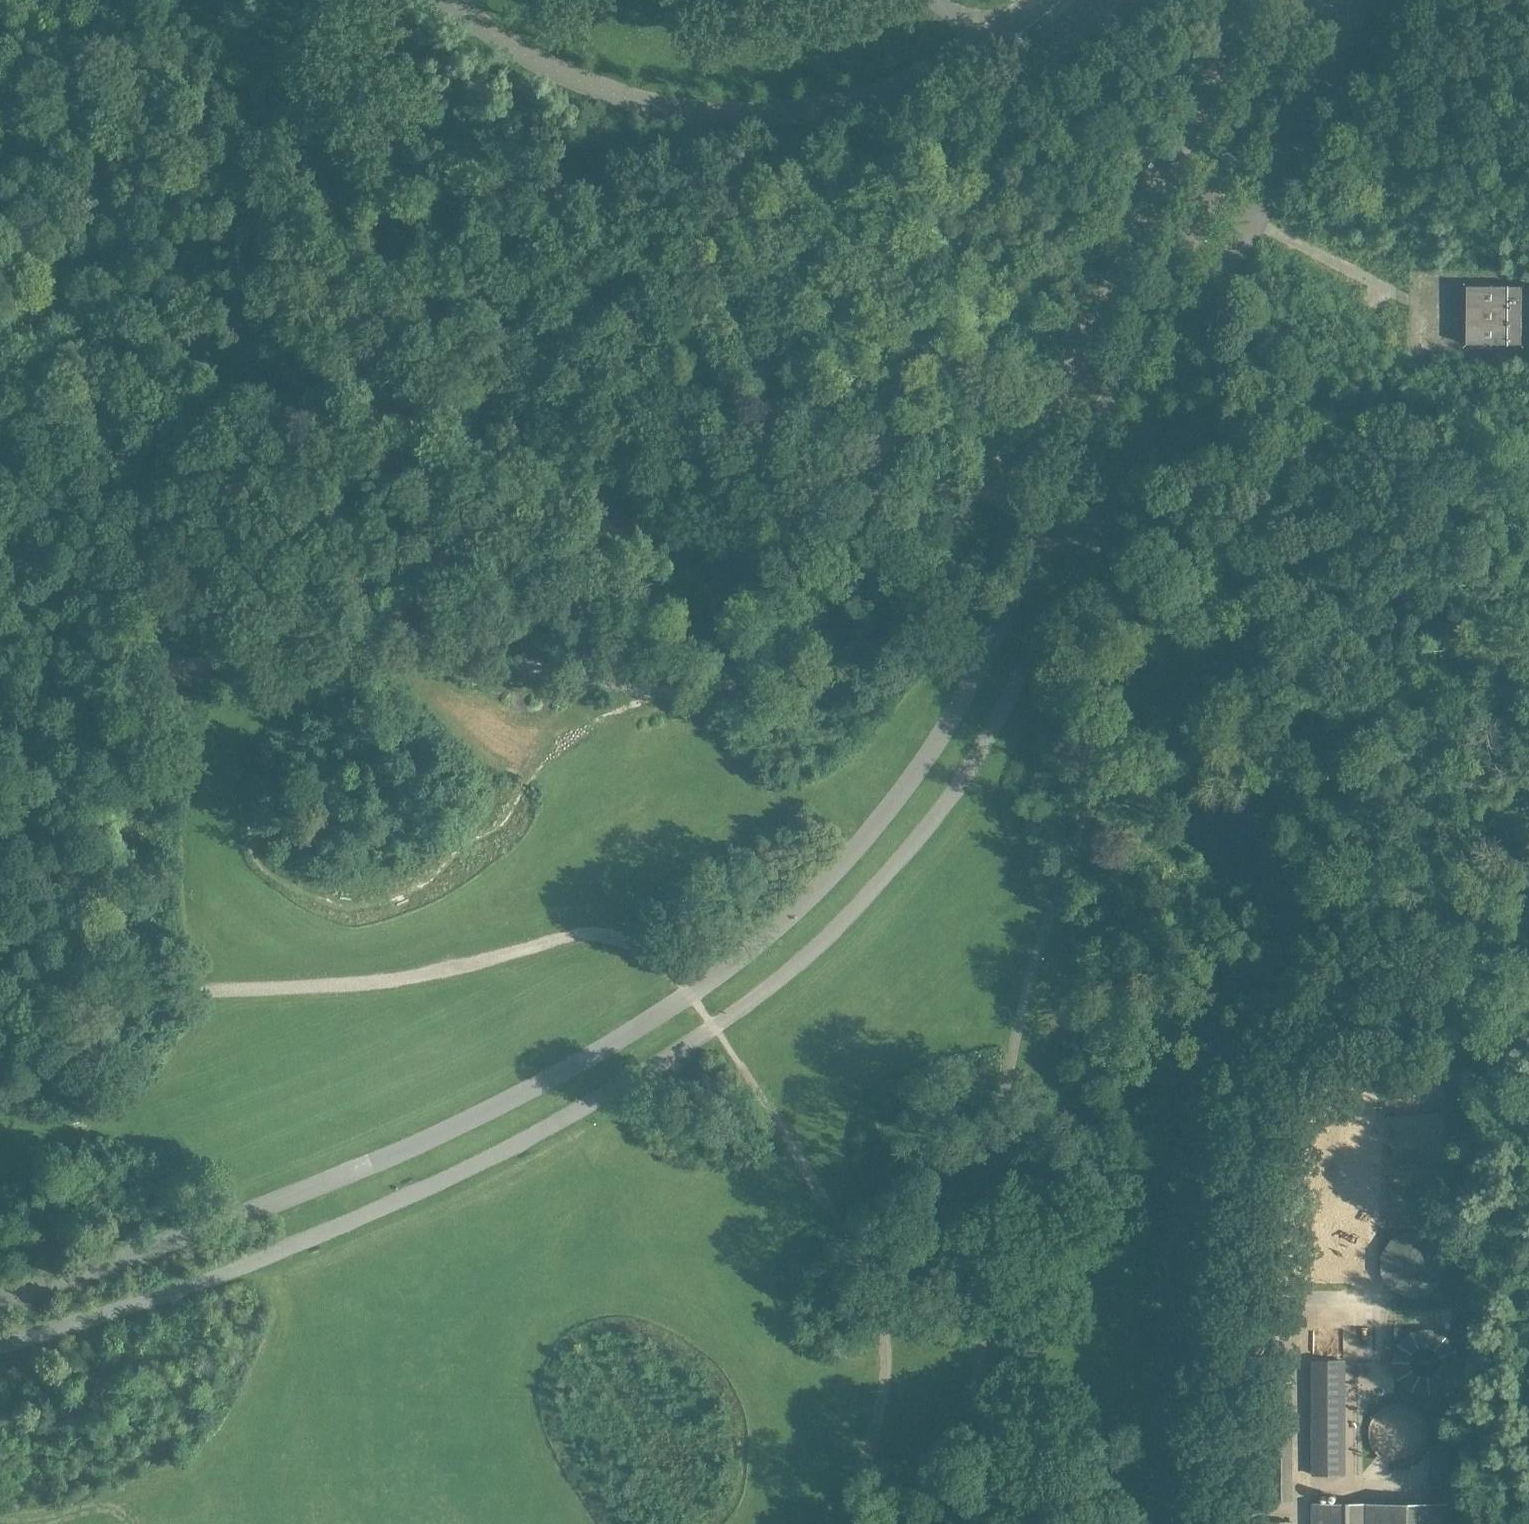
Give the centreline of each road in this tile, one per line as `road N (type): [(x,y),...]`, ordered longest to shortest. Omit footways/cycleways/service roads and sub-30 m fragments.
road 1 (tertiary): [(448,0),(560,74),(614,96),(691,112),(763,115),(842,105),(949,64),(1042,0)]

